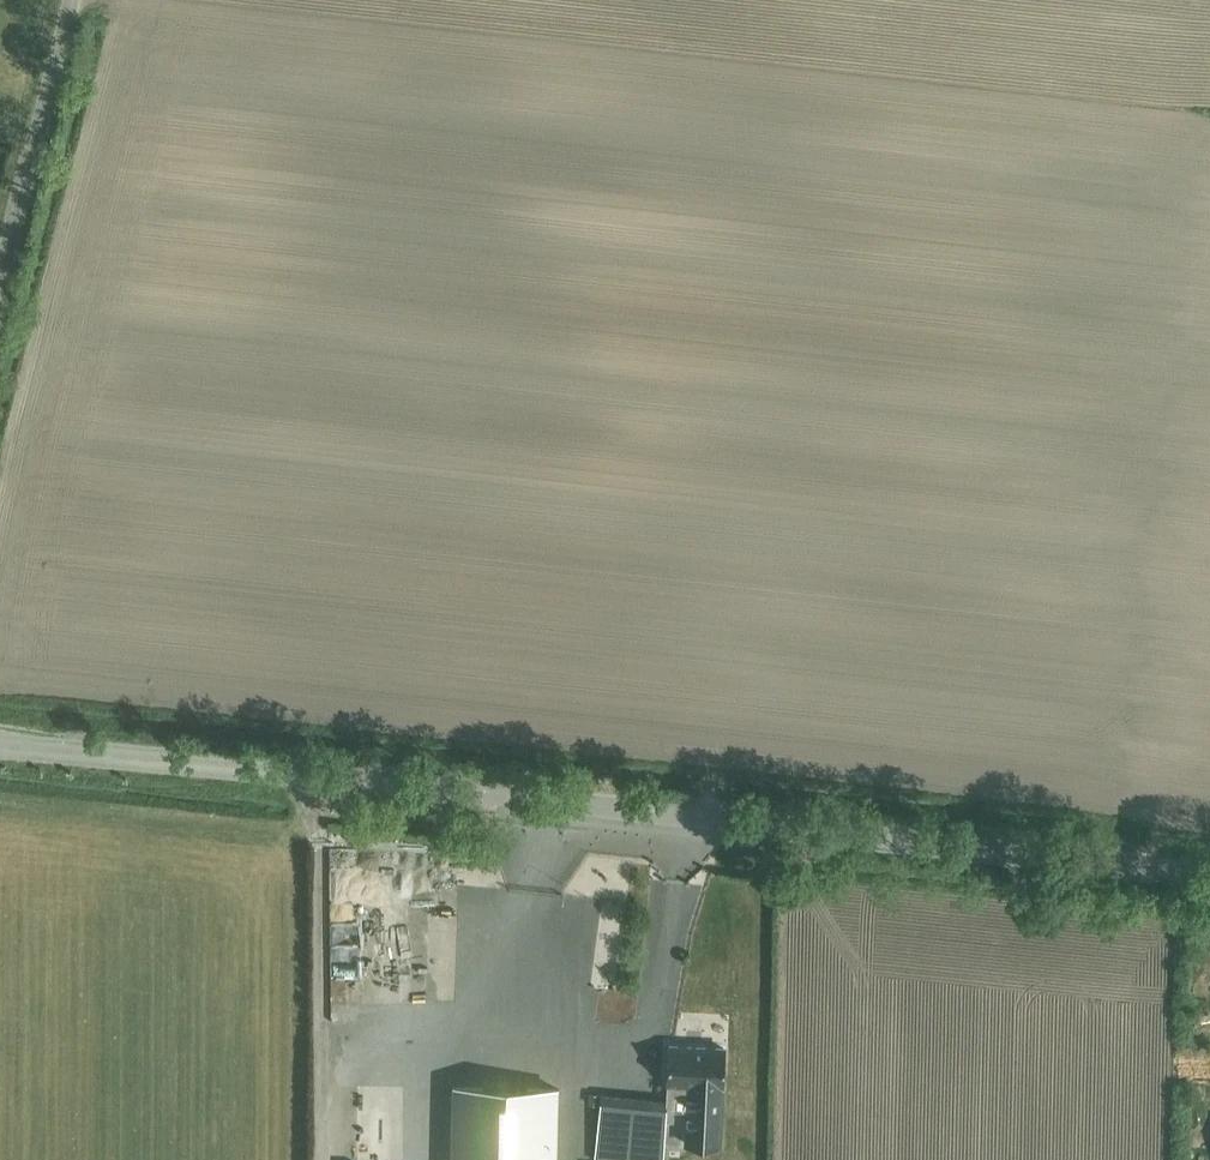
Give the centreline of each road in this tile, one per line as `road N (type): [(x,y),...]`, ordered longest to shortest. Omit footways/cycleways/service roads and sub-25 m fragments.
road 1 (tertiary): [(1209,875),(0,747)]
road 2 (unclassified): [(0,273),(71,0)]

